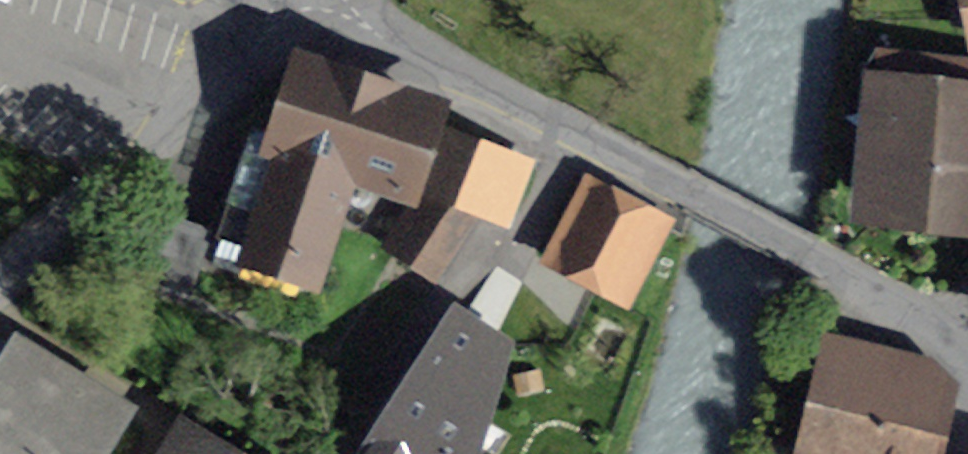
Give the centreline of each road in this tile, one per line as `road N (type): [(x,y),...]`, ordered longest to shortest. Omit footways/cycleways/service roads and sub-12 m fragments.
road 1 (residential): [(339,0),(680,187),(967,330)]
road 2 (residential): [(0,274),(223,50)]
road 3 (residential): [(223,50),(87,0)]

